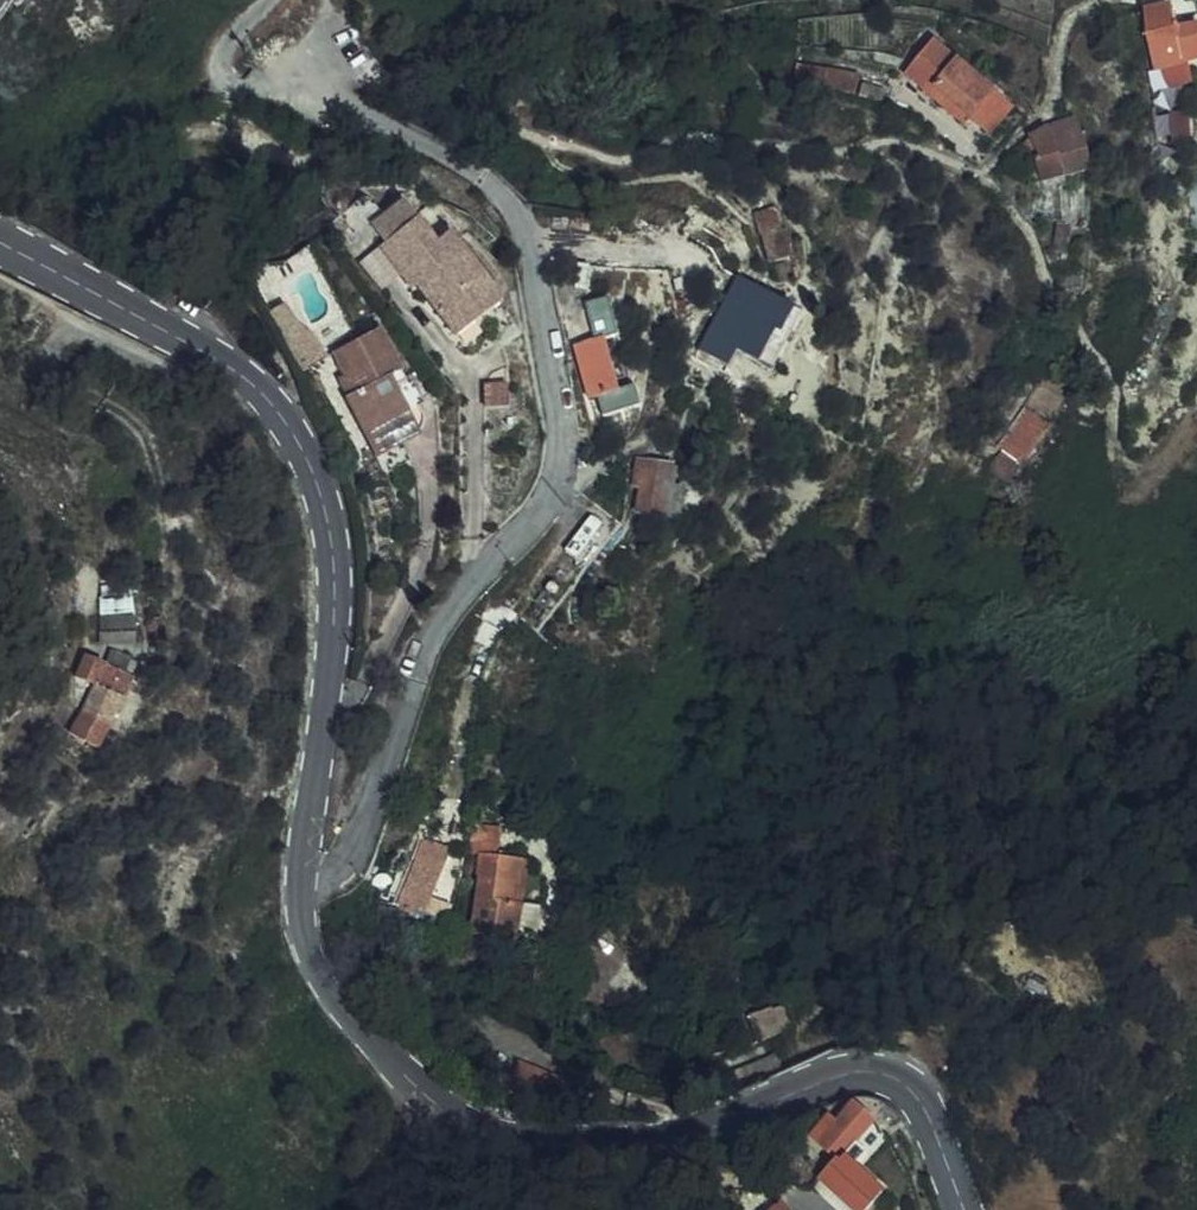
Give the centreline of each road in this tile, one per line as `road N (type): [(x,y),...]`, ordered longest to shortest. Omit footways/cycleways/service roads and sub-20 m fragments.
road 1 (tertiary): [(304,887),(325,978),(398,1073),(472,1125),(530,1150),(612,1157),(682,1143),(864,1071),(899,1081),(922,1102),(964,1209)]
road 2 (tertiary): [(0,241),(239,372),(285,417),(310,456),(336,571),(304,887)]
road 3 (residential): [(304,887),(344,869),(371,817),(444,618),(560,483),(533,254),(520,223)]
road 4 (track): [(417,1090),(418,1125),(448,1165),(544,1207),(649,1206),(724,1183),(782,1187),(815,1209)]
road 5 (track): [(86,328),(48,350),(55,376),(100,400)]

